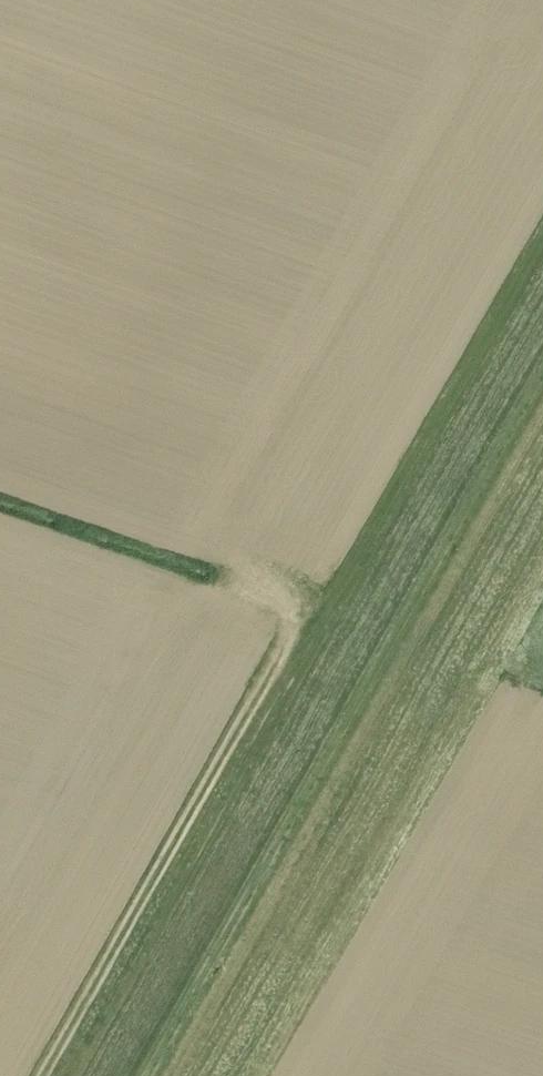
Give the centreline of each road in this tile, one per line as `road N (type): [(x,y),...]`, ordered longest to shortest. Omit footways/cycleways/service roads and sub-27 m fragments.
road 1 (track): [(40,1075),(292,625)]

